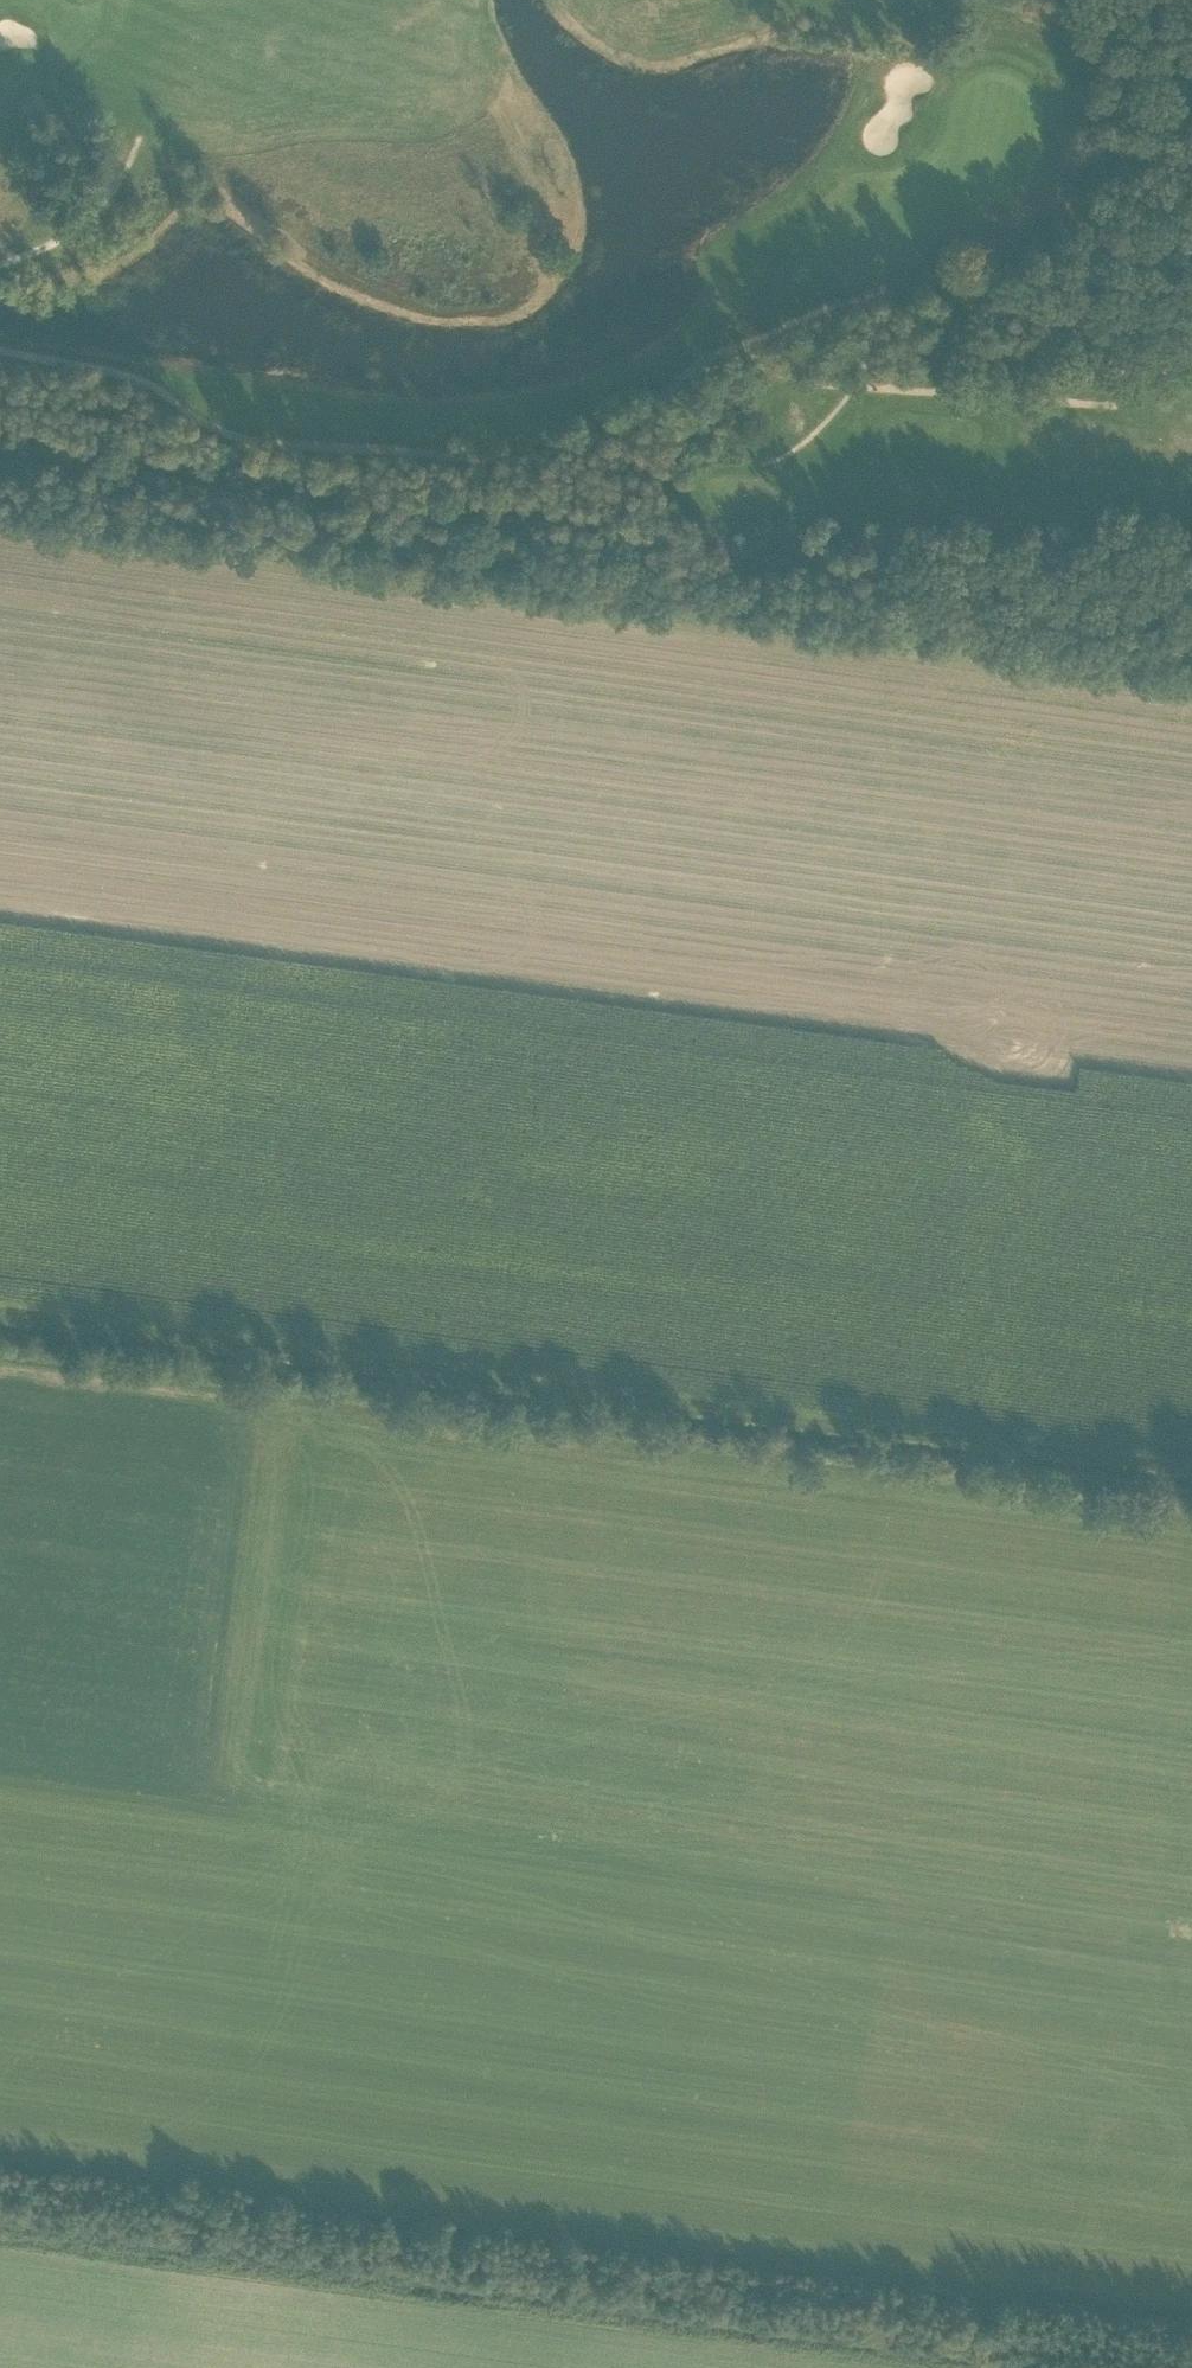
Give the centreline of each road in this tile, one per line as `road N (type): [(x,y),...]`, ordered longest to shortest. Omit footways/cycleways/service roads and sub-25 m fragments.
road 1 (track): [(985,2367),(994,2345),(1011,2336),(1191,2363)]

